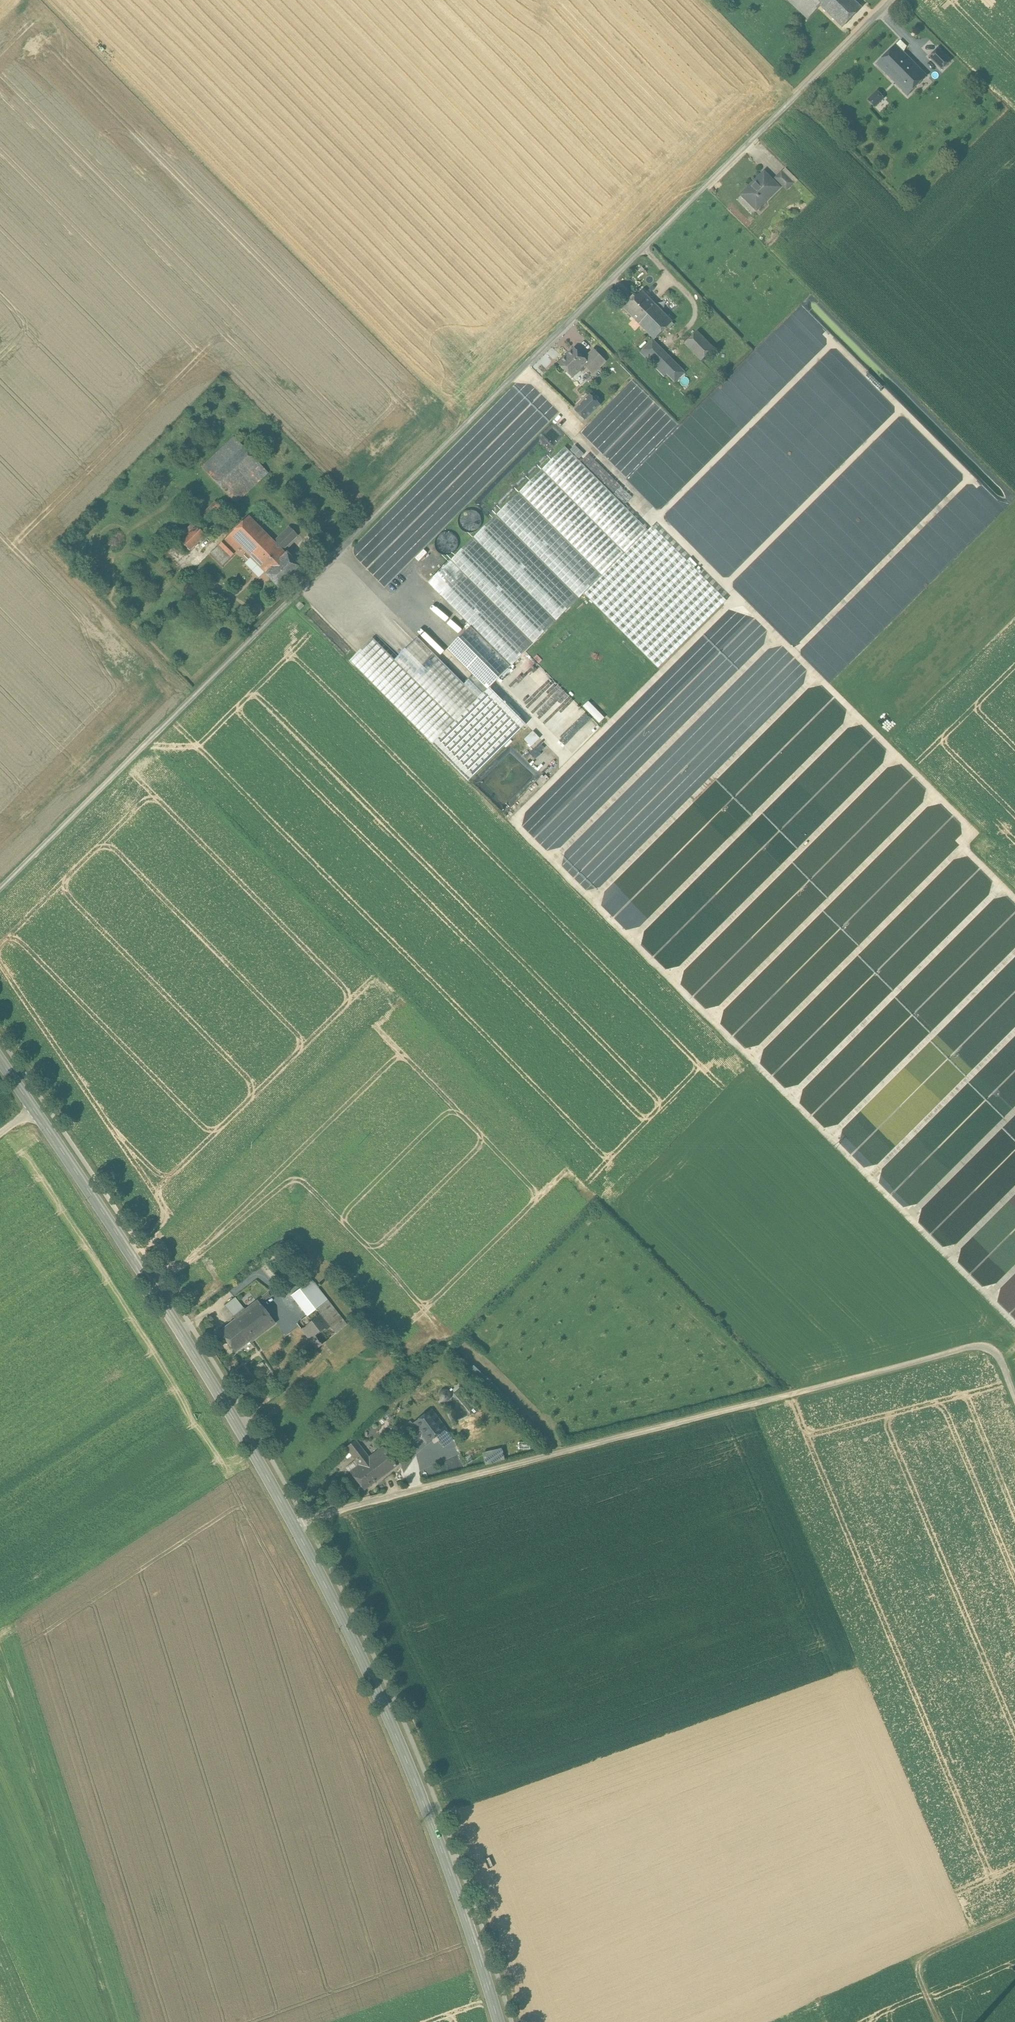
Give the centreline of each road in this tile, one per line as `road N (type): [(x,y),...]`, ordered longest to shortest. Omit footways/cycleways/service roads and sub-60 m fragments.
road 1 (track): [(0,886),(889,0)]
road 2 (secondary): [(499,2021),(433,1824),(334,1604),(249,1444),(37,1108)]
road 3 (unclassified): [(308,1517),(970,1347),(998,1351),(1014,1386)]
road 4 (track): [(1014,1916),(925,1959),(921,1968),(942,2021)]
road 5 (track): [(337,549),(389,600),(428,613),(448,631)]
road 6 (track): [(643,246),(694,300),(692,326),(669,343)]

